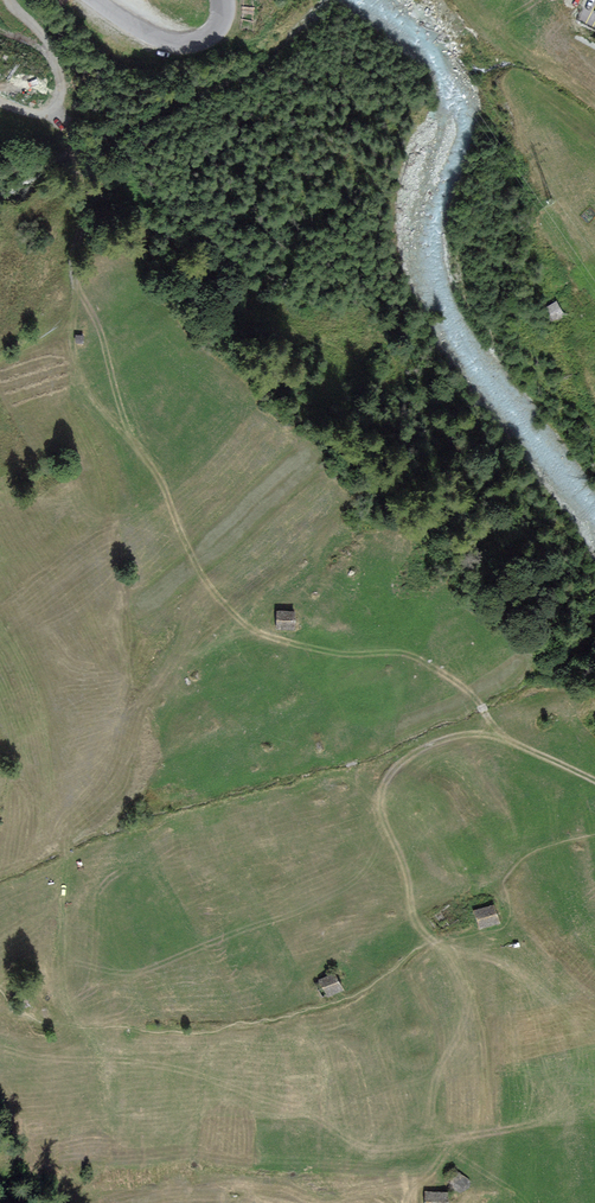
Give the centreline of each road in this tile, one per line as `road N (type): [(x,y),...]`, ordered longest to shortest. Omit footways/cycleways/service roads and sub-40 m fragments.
road 1 (track): [(50,112),(71,142),(84,193),(73,332),(82,374),(157,473),(213,589),(245,624),(277,638),(416,657),(480,705),(489,736)]
road 2 (track): [(594,781),(490,736),(429,746),(407,758),(374,800),(374,854),(364,878),(203,947)]
road 3 (unclassified): [(221,0),(210,32),(185,43),(153,36),(93,0)]

